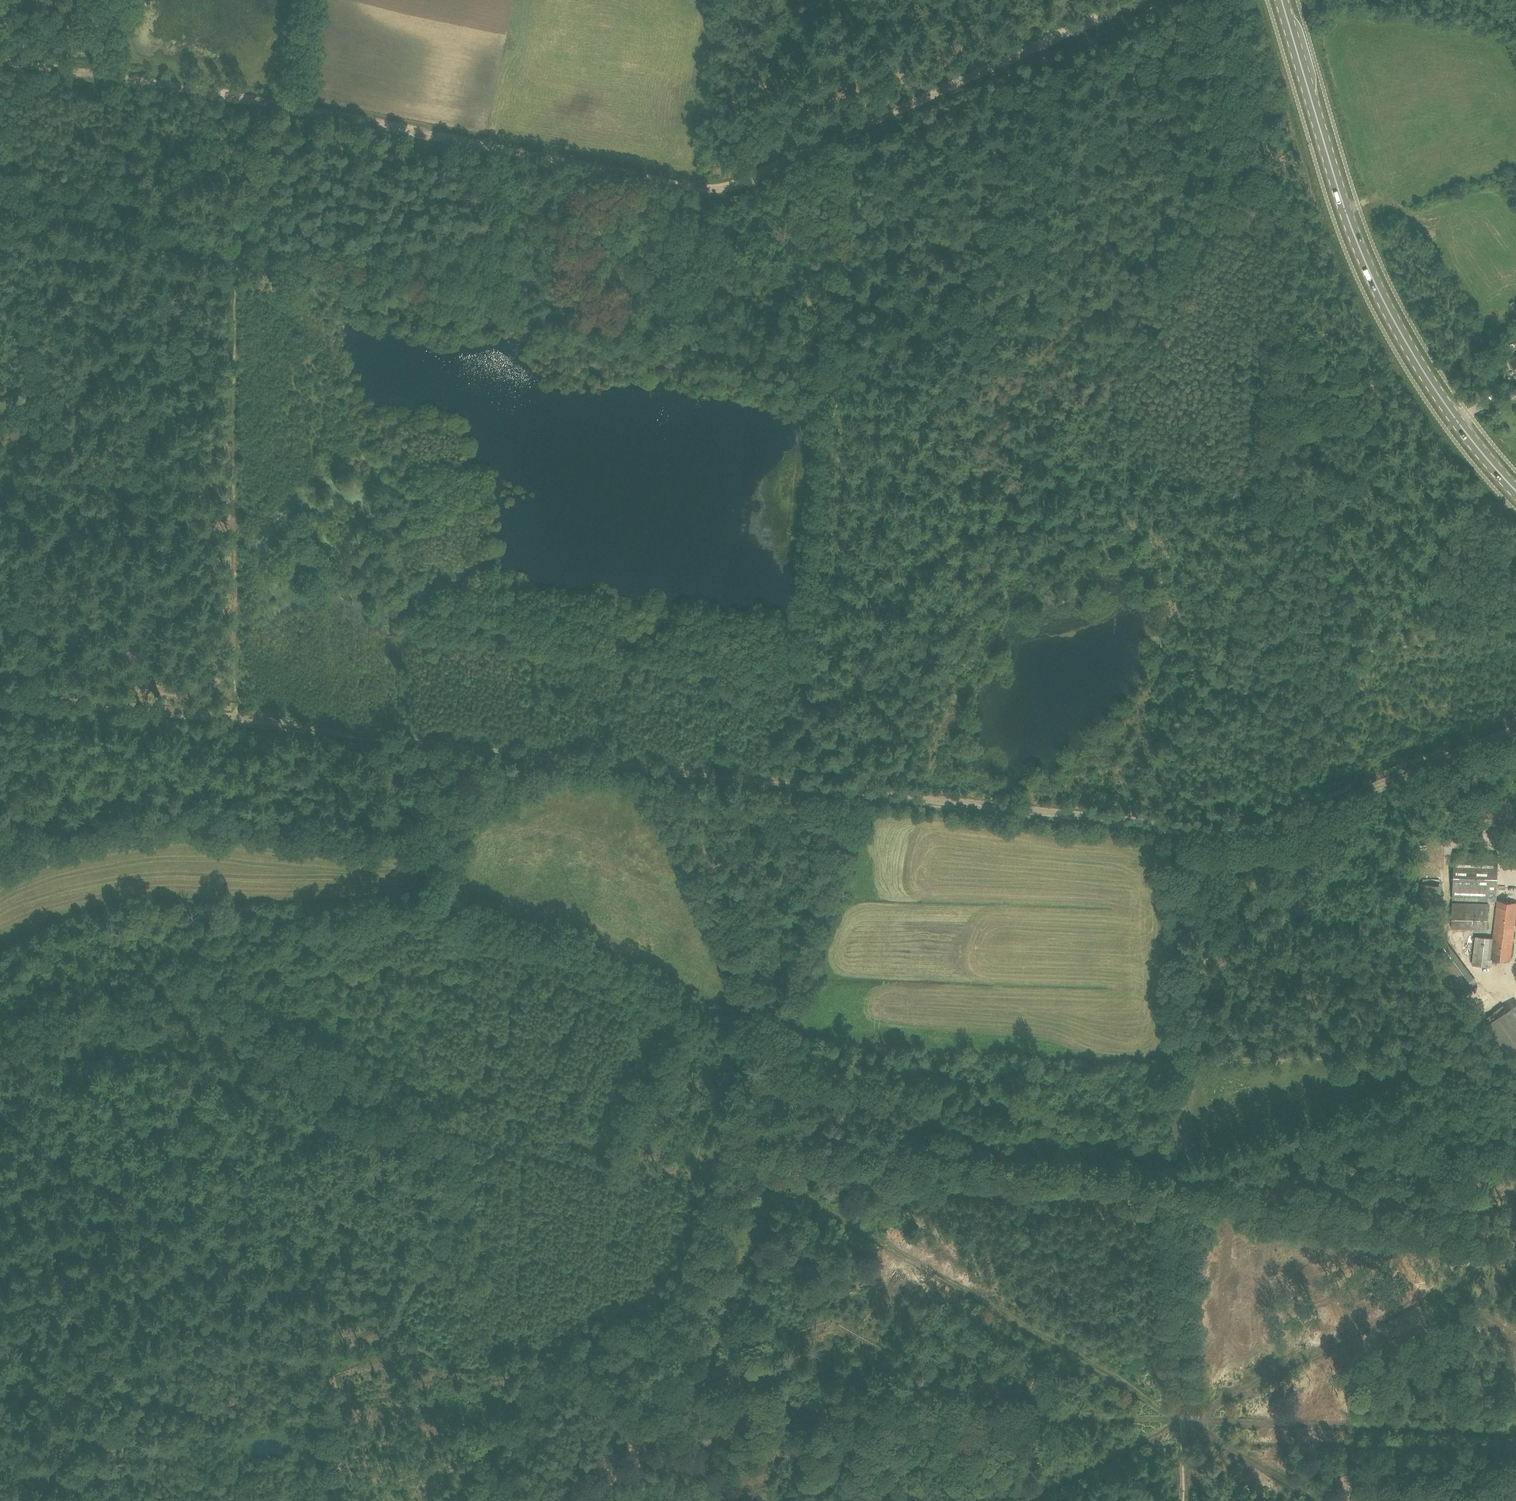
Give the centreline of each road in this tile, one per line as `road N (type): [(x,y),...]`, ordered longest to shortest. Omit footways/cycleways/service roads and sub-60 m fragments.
road 1 (track): [(265,96),(711,174),(847,122)]
road 2 (secondary): [(1283,0),(1366,262),(1432,385),(1515,492)]
road 3 (track): [(232,719),(611,763)]
road 4 (track): [(1181,828),(1278,825),(1515,730)]
road 5 (track): [(861,793),(1181,828)]
road 6 (track): [(14,52),(265,96)]
road 7 (track): [(611,763),(861,793)]
road 8 (track): [(0,691),(232,719)]
road 9 (track): [(847,122),(1042,37)]

